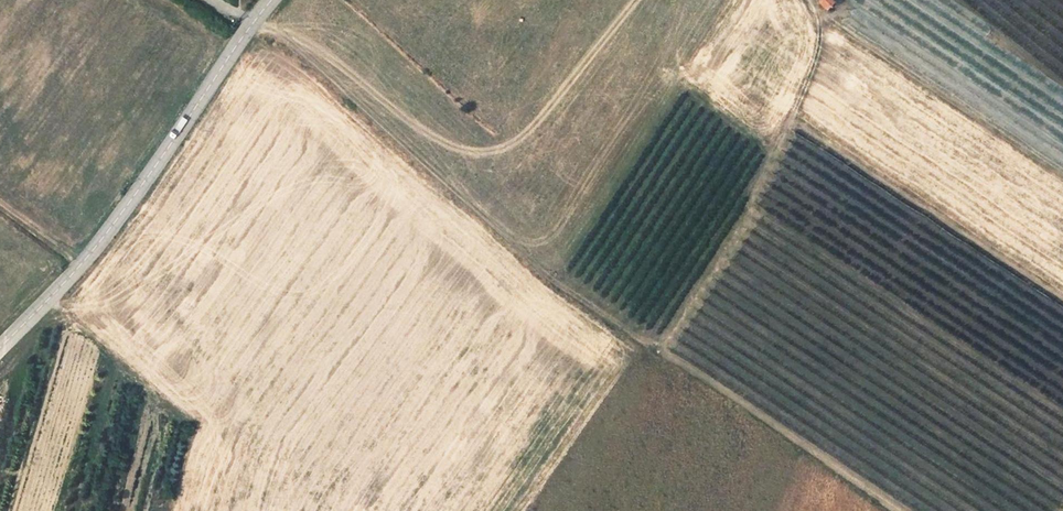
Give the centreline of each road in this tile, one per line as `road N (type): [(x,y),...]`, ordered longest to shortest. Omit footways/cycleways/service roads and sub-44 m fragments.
road 1 (unclassified): [(0,346),(80,268),(276,0)]

